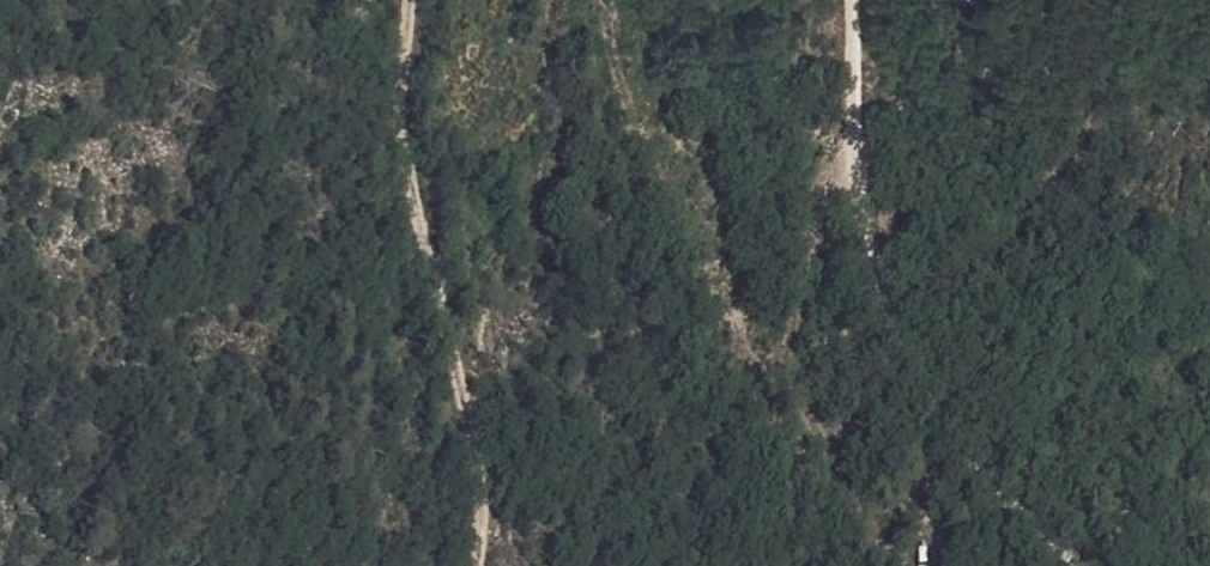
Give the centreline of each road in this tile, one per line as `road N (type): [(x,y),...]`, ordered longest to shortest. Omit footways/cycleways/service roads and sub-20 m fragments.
road 1 (track): [(1069,565),(986,490),(877,326),(849,191),(844,0)]
road 2 (track): [(592,0),(707,275),(752,356),(795,350),(800,261),(816,208),(823,190),(849,191)]
road 3 (track): [(407,0),(403,131),(453,335),(476,522),(470,565)]
road 4 (track): [(453,0),(463,100),(498,95),(557,0)]

